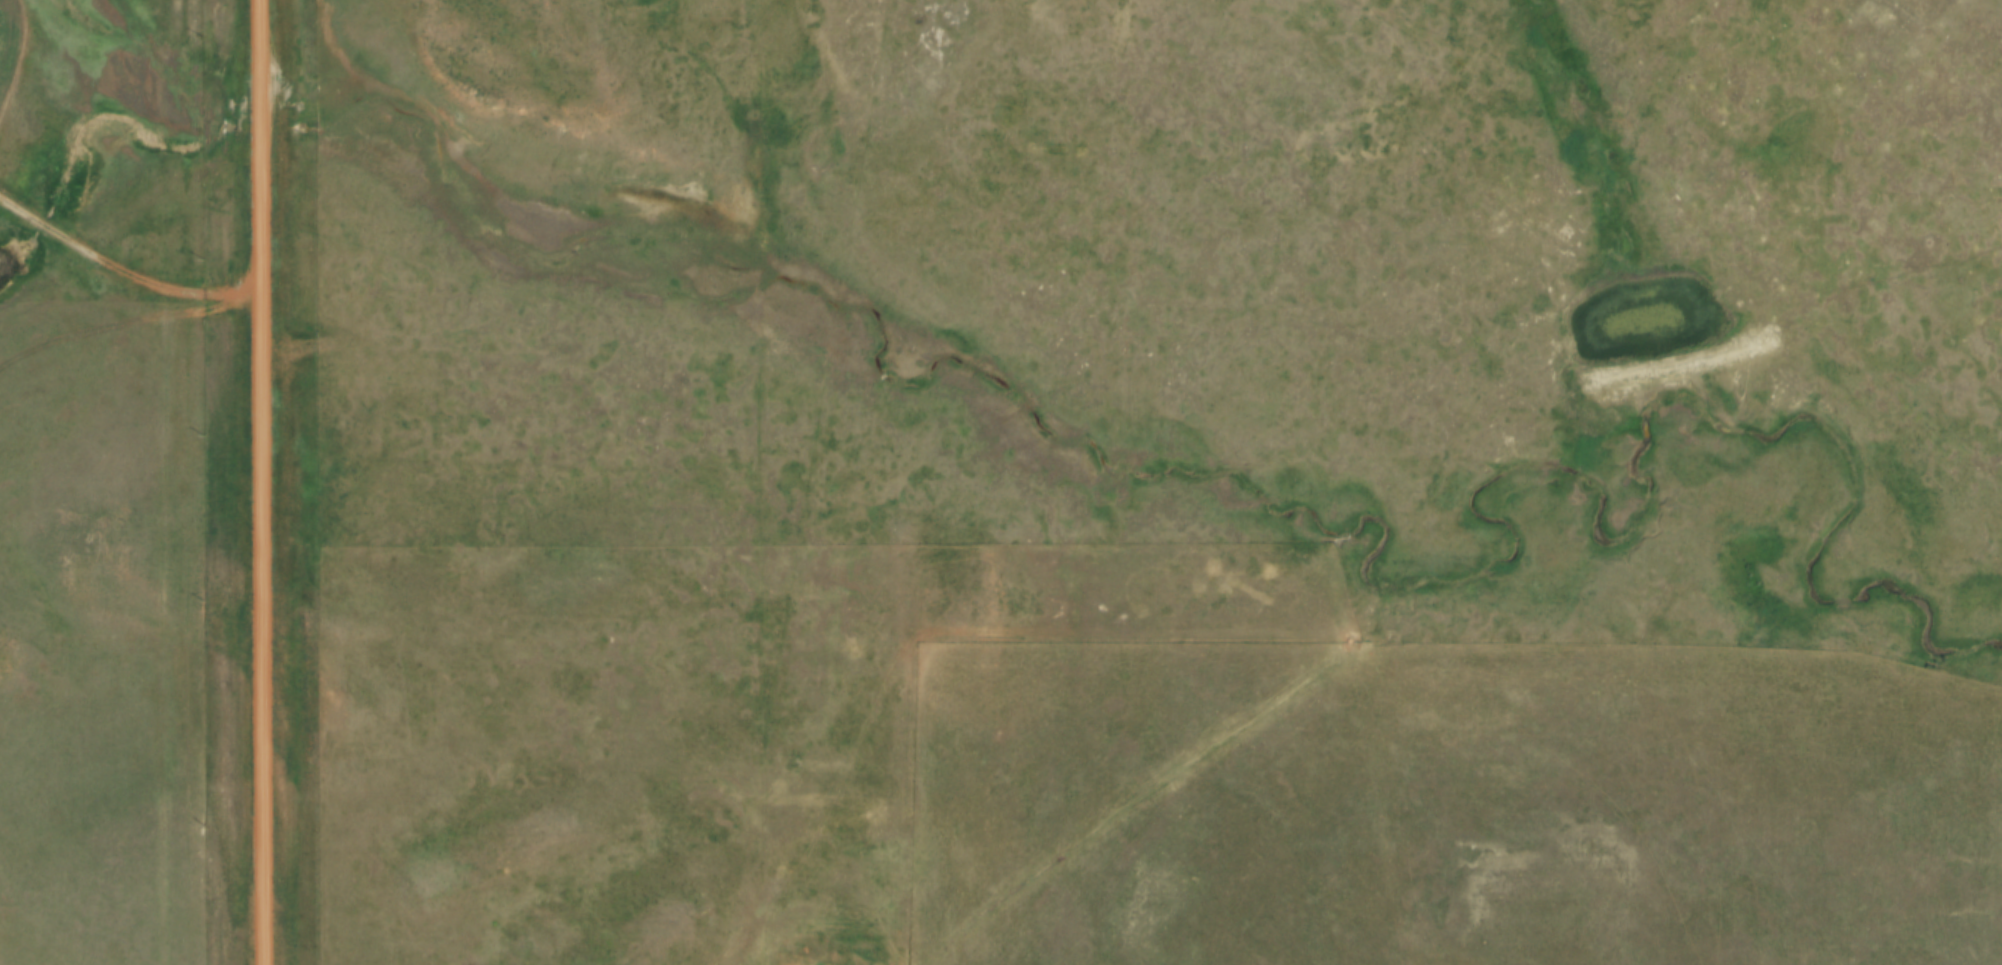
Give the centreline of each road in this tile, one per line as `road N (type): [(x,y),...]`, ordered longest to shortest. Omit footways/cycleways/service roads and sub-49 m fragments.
road 1 (residential): [(261,0),(264,964)]
road 2 (track): [(261,326),(225,294),(135,277),(0,197)]

